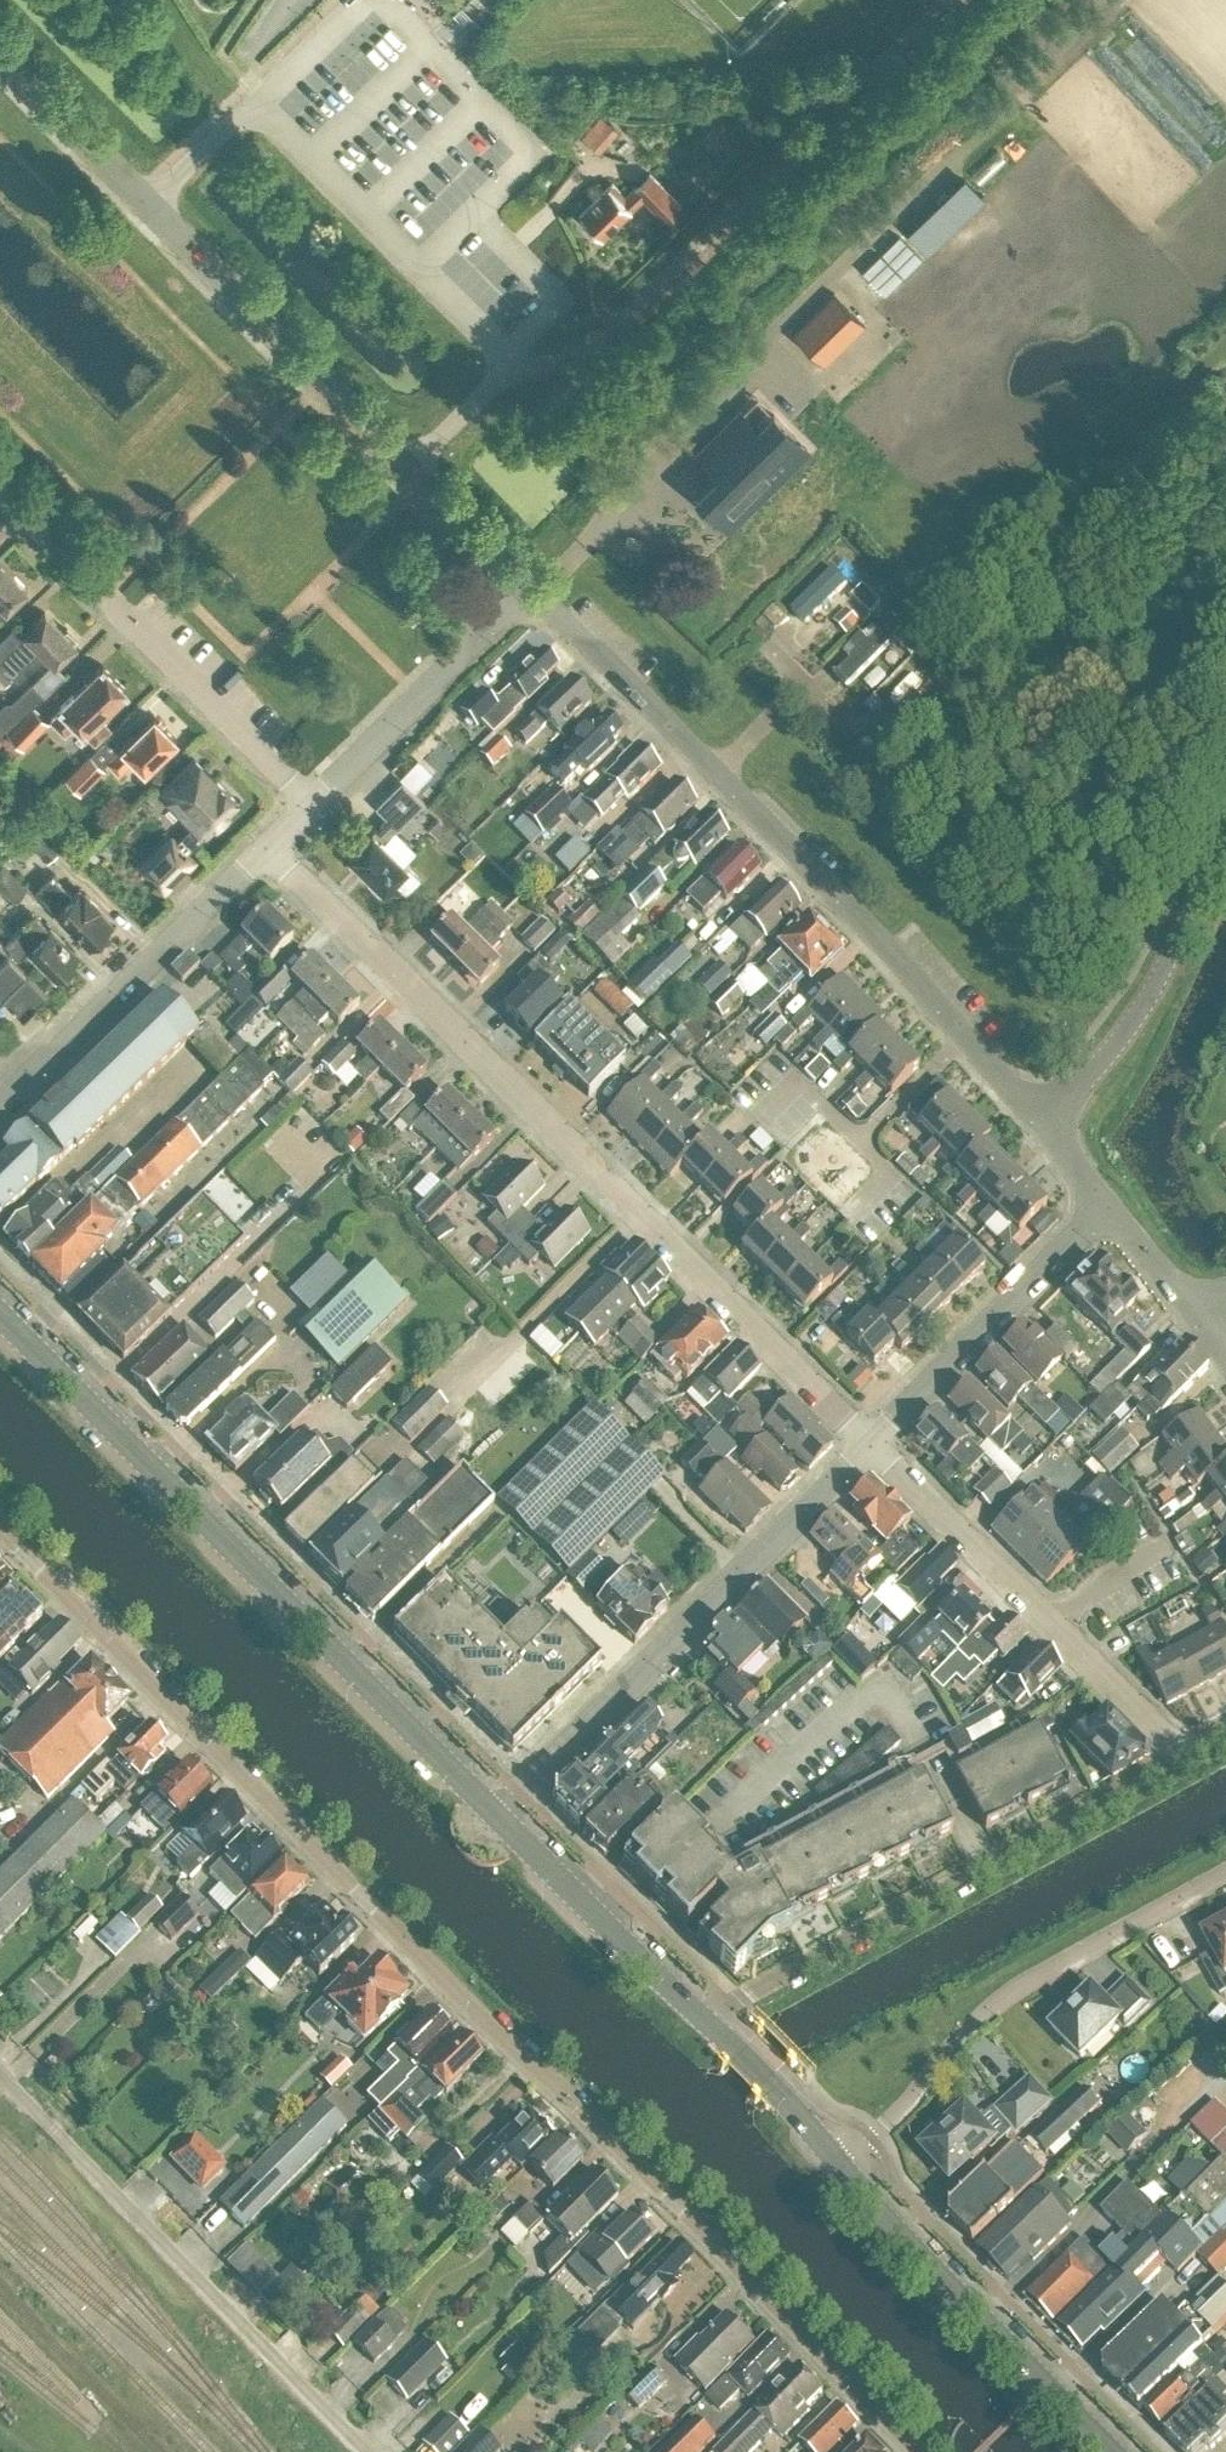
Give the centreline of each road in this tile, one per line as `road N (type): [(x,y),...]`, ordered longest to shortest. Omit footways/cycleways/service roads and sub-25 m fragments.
road 1 (residential): [(911,2451),(0,1534)]
road 2 (residential): [(871,1447),(269,845)]
road 3 (unclassified): [(525,589),(0,48)]
road 4 (unclassified): [(1042,1130),(525,589)]
road 5 (tertiary): [(499,1824),(0,1319)]
road 6 (residential): [(705,2024),(1184,1758)]
road 7 (unclassified): [(499,1824),(871,1447)]
road 8 (unclassified): [(0,2077),(366,2451)]
road 9 (residential): [(842,2171),(1021,1991),(1225,1881)]
road 10 (residential): [(309,805),(0,489)]
road 11 (residential): [(1184,1758),(871,1447)]
road 12 (tertiary): [(1113,2451),(842,2171)]
road 13 (unclassified): [(0,1108),(269,845)]
road 14 (unclassified): [(1042,1130),(1143,1017),(1225,838)]
road 15 (unclassified): [(871,1447),(1088,1191)]
road 16 (unclassified): [(309,805),(525,589)]
road 17 (tertiary): [(705,2024),(499,1824)]
road 18 (tertiary): [(842,2171),(705,2024)]
road 19 (residential): [(1185,1308),(1088,1191)]

